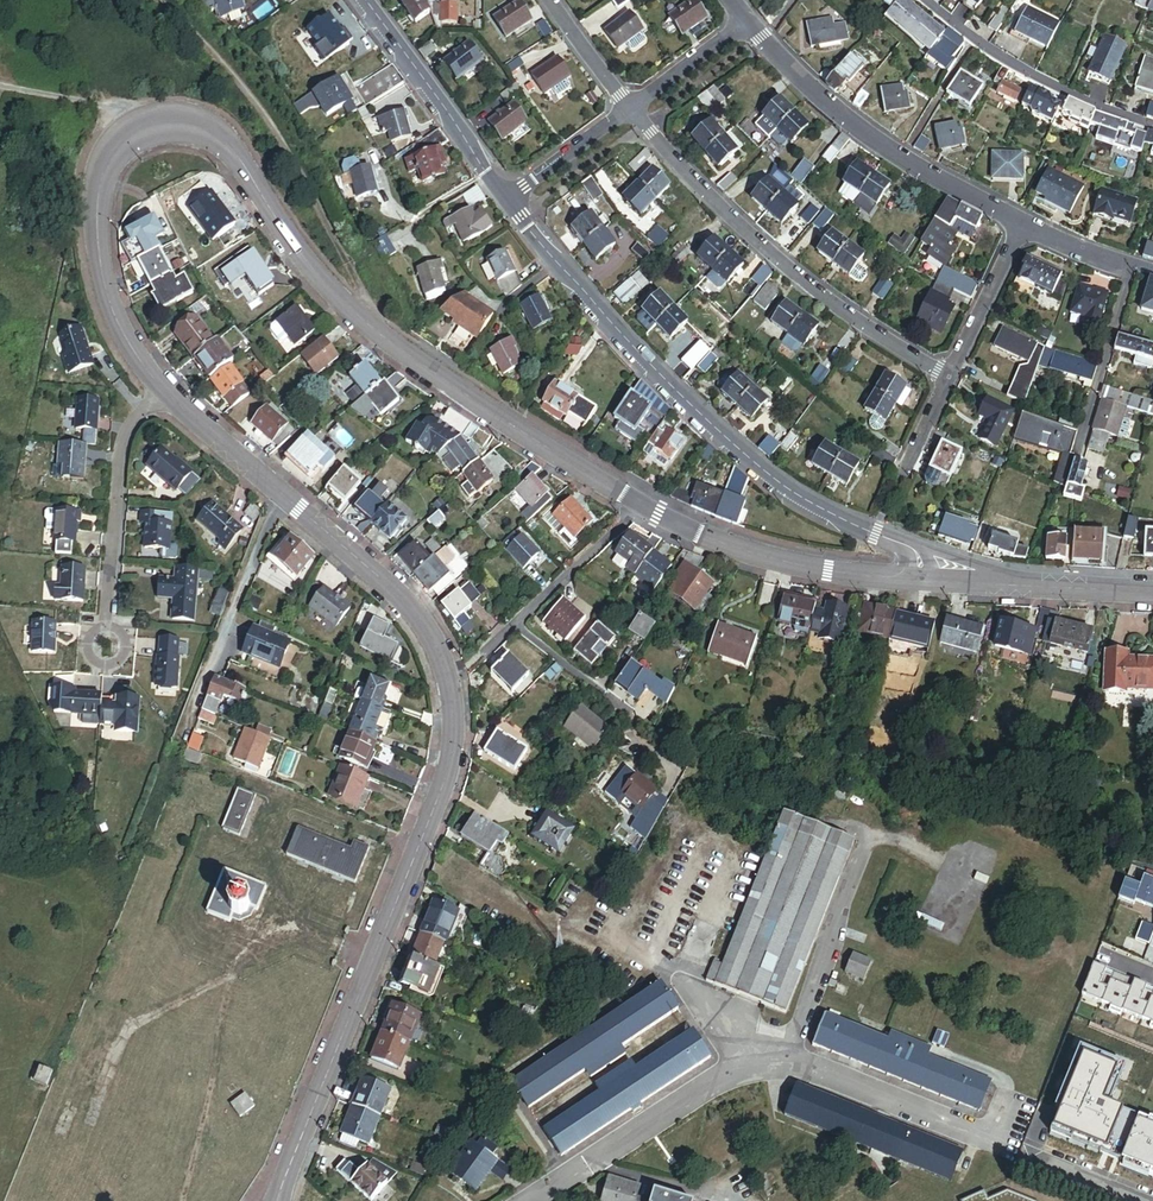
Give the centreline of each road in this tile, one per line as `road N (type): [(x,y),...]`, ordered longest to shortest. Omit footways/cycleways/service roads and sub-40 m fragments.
road 1 (tertiary): [(918,580),(770,558),(642,506),(513,427),(362,320),(285,233),(216,136),(179,121),(121,143),(103,173),(98,232),(110,299),(130,343),(190,414),(407,602),(450,682),(450,765),(278,1200)]
road 2 (tertiary): [(508,200),(585,304),(762,476),(819,511),(918,553)]
road 3 (residential): [(632,112),(776,257),(951,378)]
road 4 (track): [(362,320),(352,273),(283,140),(232,71),(155,0)]
road 5 (residential): [(1020,224),(898,160),(816,96),(747,22)]
road 6 (residential): [(1152,128),(1095,109),(973,43),(922,0)]
road 7 (tertiary): [(360,0),(508,200)]
road 8 (residential): [(951,378),(1020,224)]
road 9 (tertiary): [(993,584),(1152,592)]
road 10 (residential): [(508,200),(632,112)]
road 11 (track): [(0,85),(108,106),(138,130)]
road 12 (residential): [(632,112),(747,22)]
road 13 (residential): [(1152,273),(1020,224)]
road 14 (residential): [(548,0),(632,112)]

